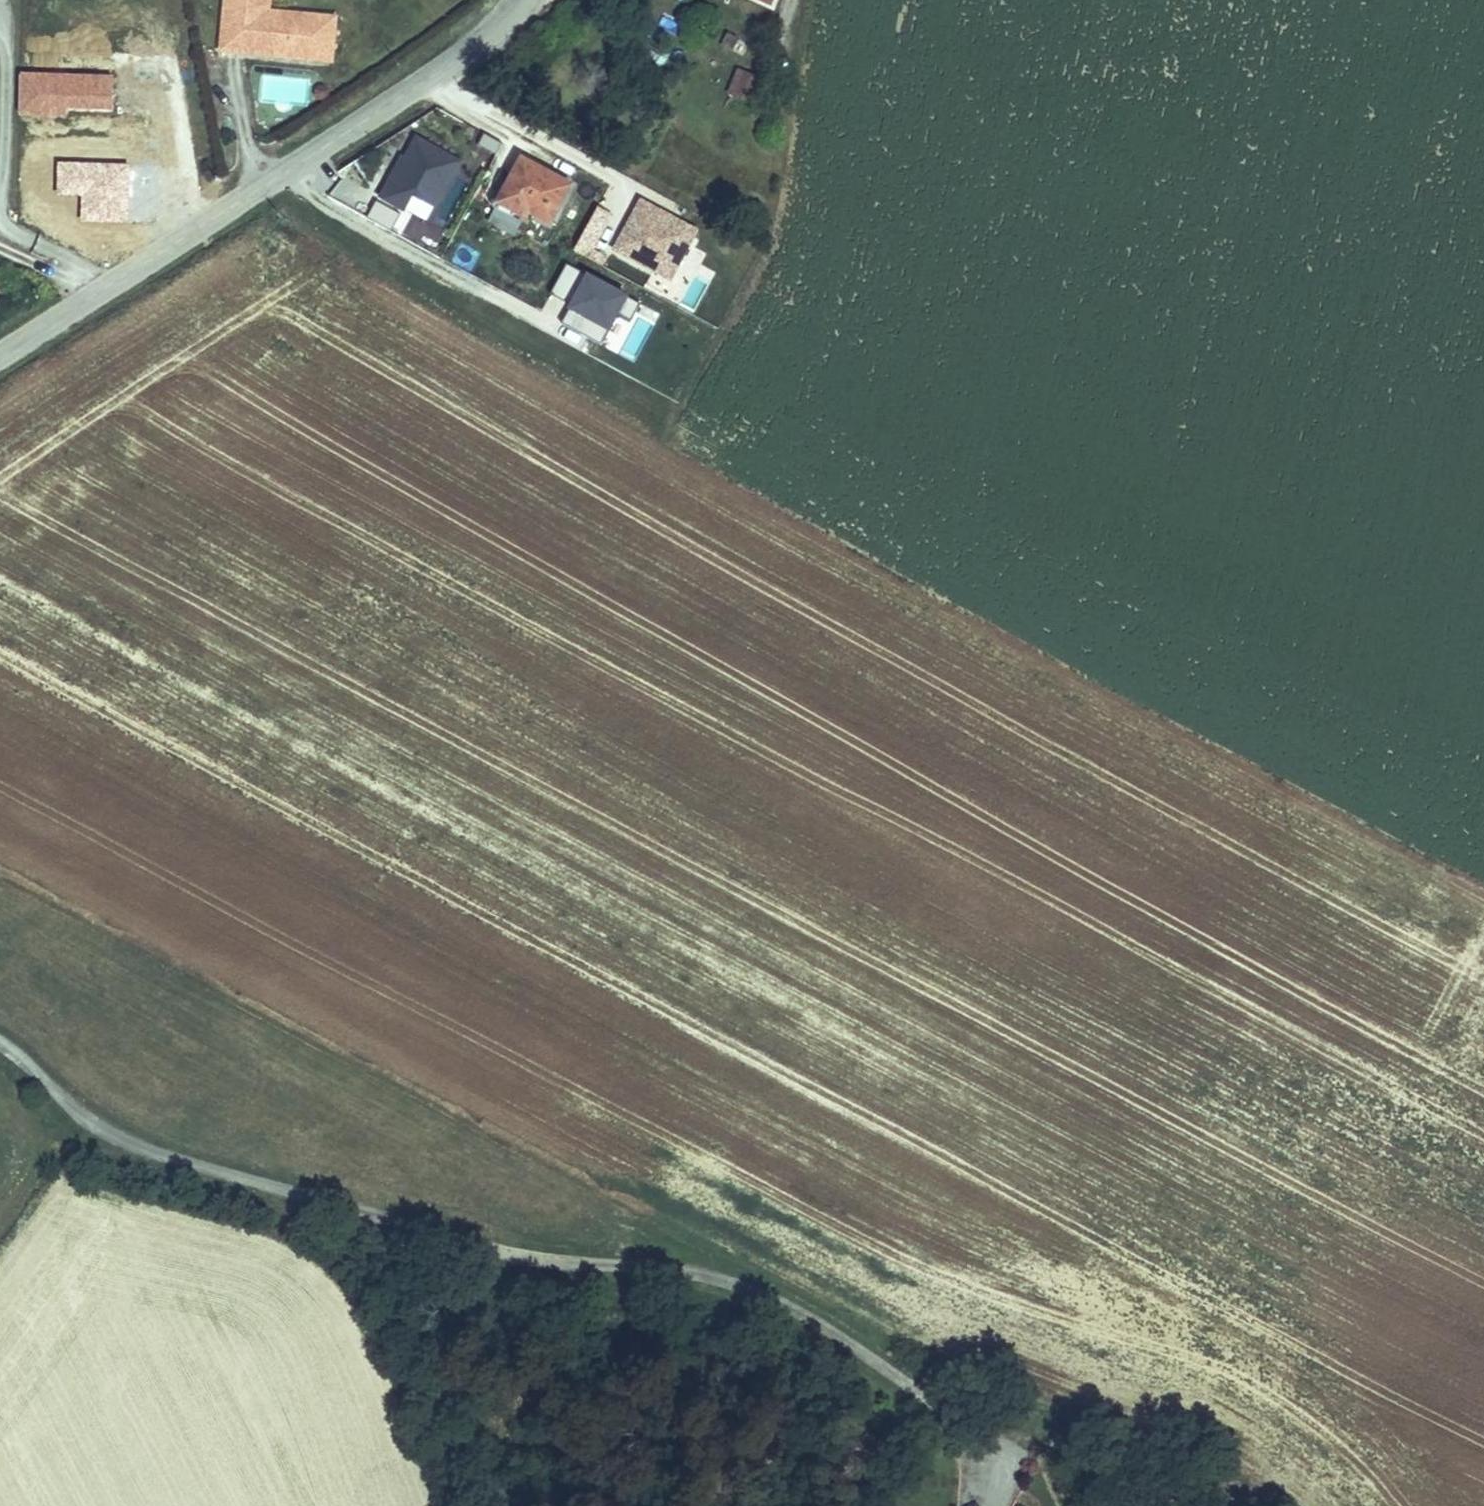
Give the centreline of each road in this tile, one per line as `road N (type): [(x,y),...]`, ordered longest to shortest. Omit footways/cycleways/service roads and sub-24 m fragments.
road 1 (residential): [(0,348),(477,43),(512,0)]

